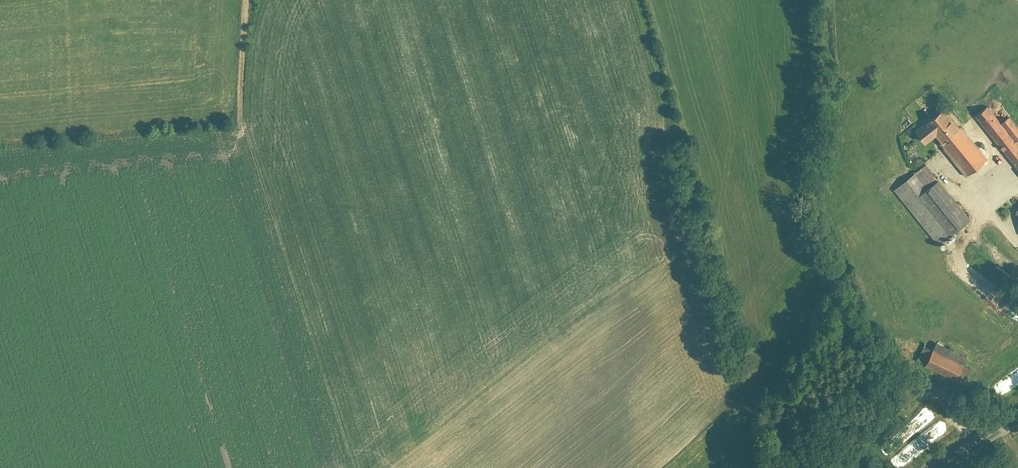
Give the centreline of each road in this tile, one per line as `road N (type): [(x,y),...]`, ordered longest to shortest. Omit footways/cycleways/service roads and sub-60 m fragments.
road 1 (track): [(637,0),(769,440),(789,467)]

